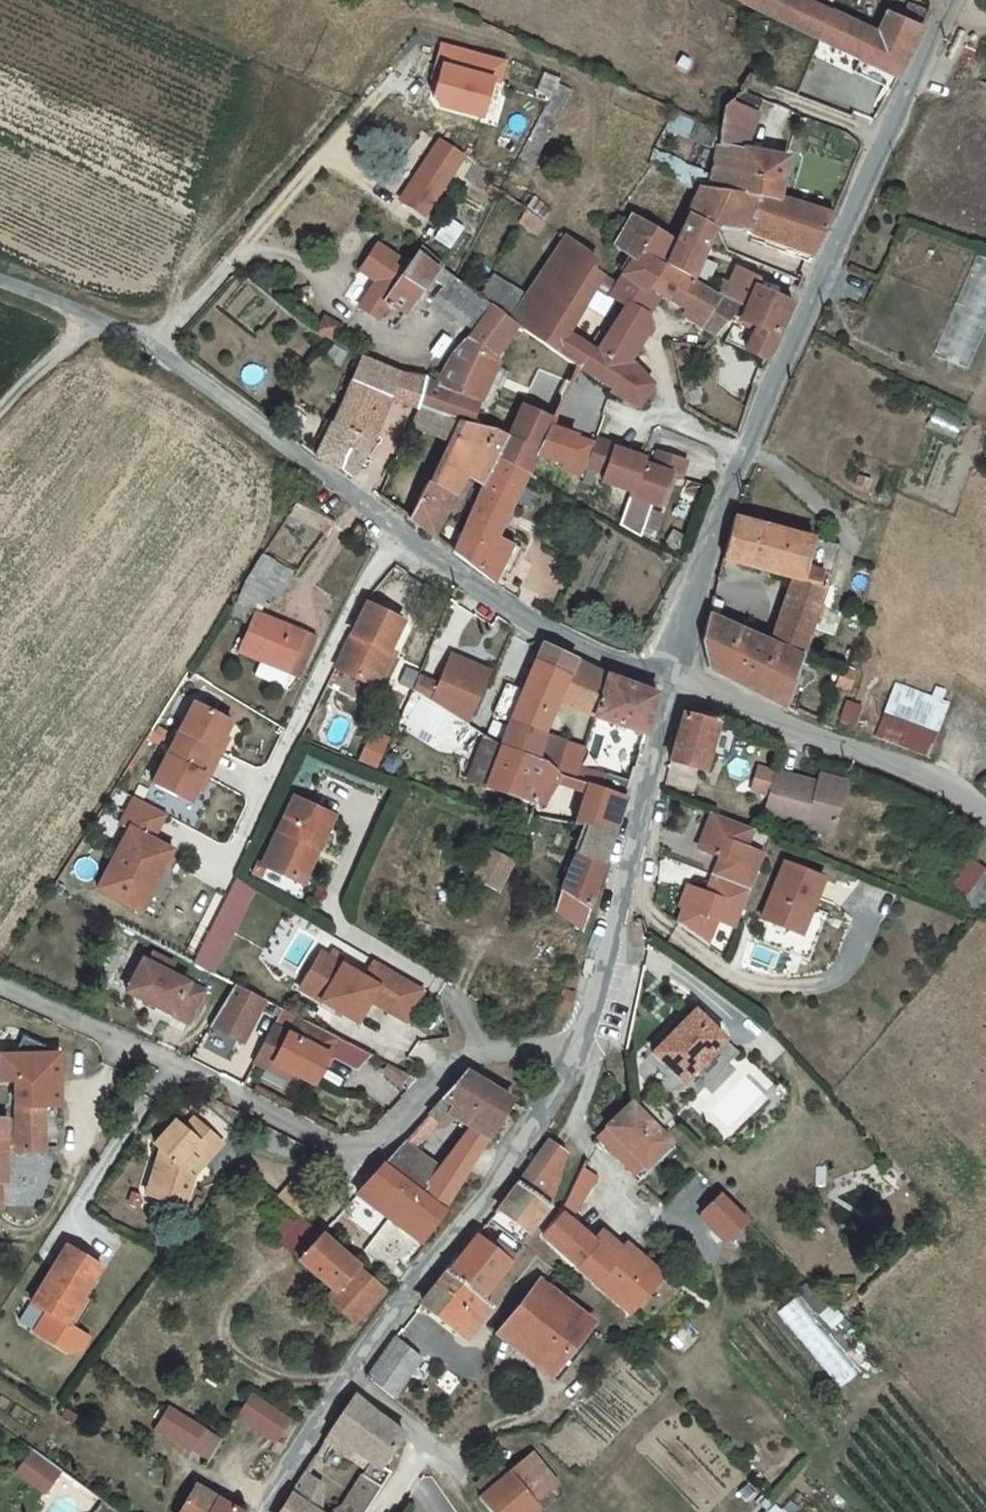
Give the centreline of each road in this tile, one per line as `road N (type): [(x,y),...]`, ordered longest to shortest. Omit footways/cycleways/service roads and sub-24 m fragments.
road 1 (unclassified): [(670,677),(564,638),(484,592),(154,349),(0,285)]
road 2 (residential): [(0,983),(344,1149),(369,1146),(465,1057)]
road 3 (unclassified): [(949,0),(745,452)]
road 4 (residential): [(351,1373),(558,1096),(579,1051)]
road 5 (residential): [(579,1051),(670,677)]
road 6 (unclassified): [(985,813),(939,782),(670,677)]
road 7 (unclassified): [(745,452),(670,677)]
road 8 (residential): [(263,1511),(351,1373)]
road 9 (residential): [(351,1373),(409,1423),(456,1480)]
road 10 (residential): [(653,364),(665,412),(745,452)]
road 11 (track): [(91,321),(0,412)]

